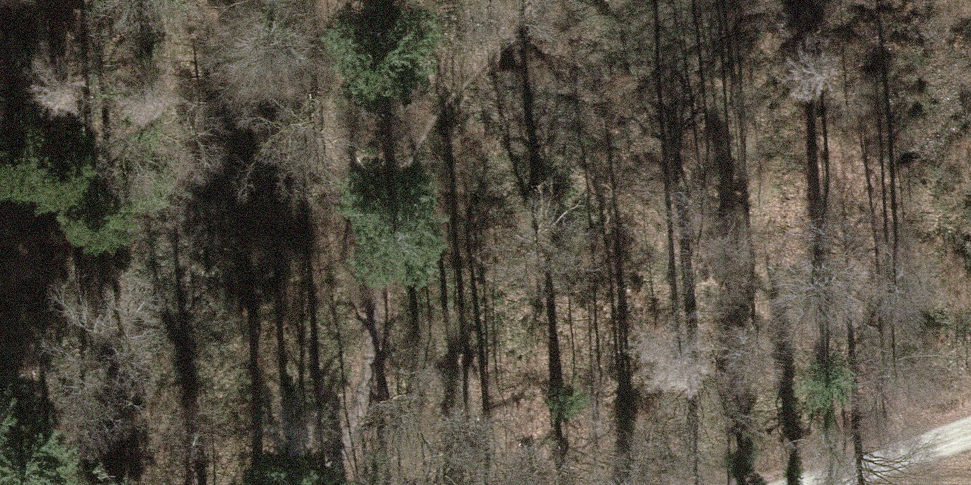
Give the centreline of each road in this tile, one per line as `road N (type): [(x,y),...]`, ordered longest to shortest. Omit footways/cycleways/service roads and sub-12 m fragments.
road 1 (track): [(272,0),(458,84),(857,363),(947,451),(970,454)]
road 2 (track): [(246,0),(365,206),(375,375),(325,484)]
road 3 (track): [(806,484),(970,440)]

